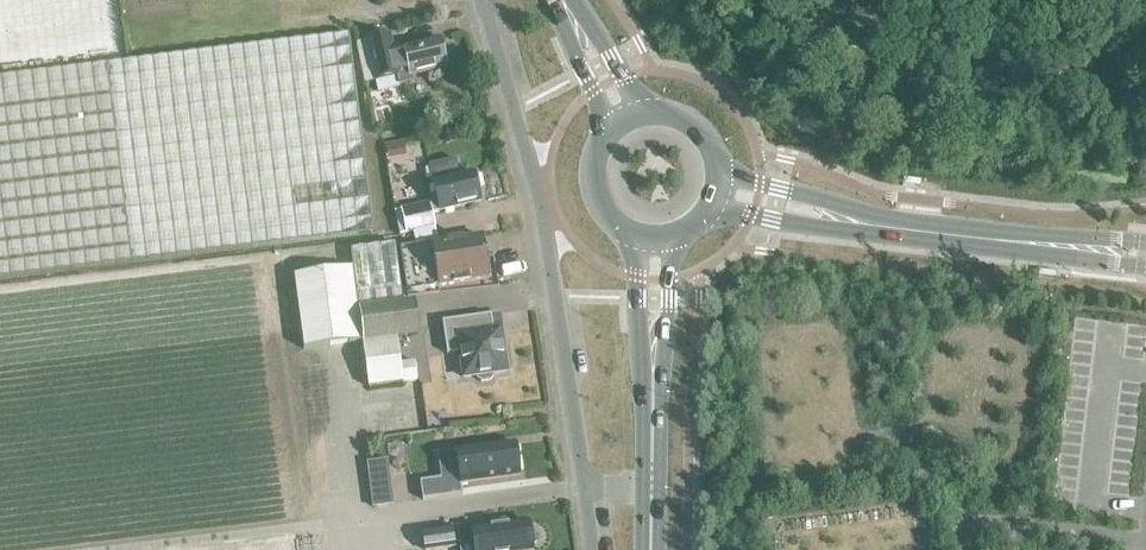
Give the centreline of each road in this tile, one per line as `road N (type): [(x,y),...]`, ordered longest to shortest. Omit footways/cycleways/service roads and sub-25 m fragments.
road 1 (residential): [(479,0),(538,202),(588,491),(651,488)]
road 2 (tertiary): [(1145,255),(964,237),(718,182)]
road 3 (secondary): [(651,488),(653,239)]
road 4 (secondary): [(623,117),(602,135),(590,161),(590,189),(603,215),(625,233),(653,239)]
road 5 (secondary): [(718,182),(707,138),(691,121),(669,111),(623,117)]
road 6 (secondary): [(623,117),(562,0)]

